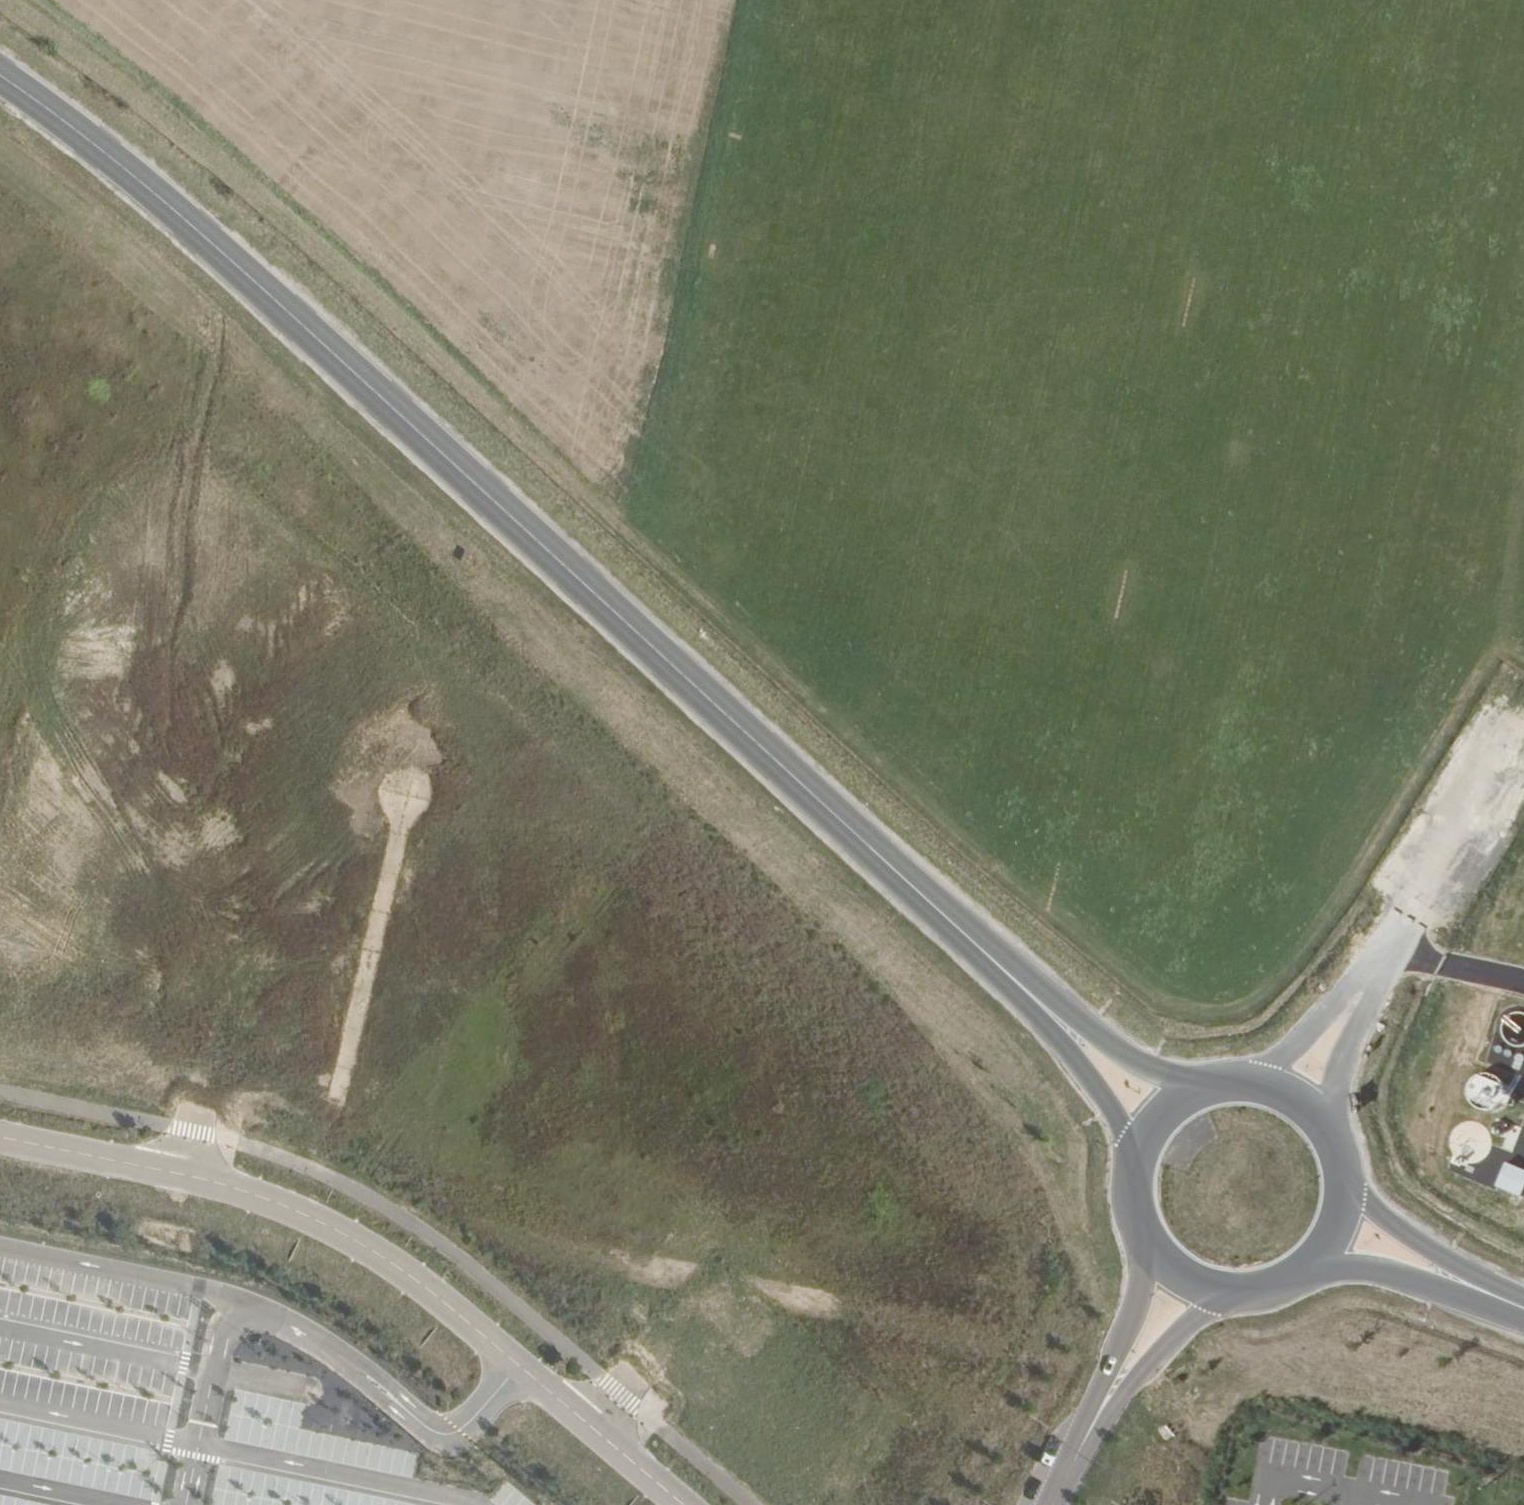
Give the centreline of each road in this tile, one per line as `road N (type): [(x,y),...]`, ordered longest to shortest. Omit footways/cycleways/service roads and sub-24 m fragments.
road 1 (primary): [(0,75),(144,171),(991,956)]
road 2 (primary): [(991,956),(1125,1131),(1144,1140)]
road 3 (primary): [(1183,1097),(991,956)]
road 4 (primary): [(1345,1192),(1332,1136),(1292,1095),(1237,1081),(1183,1097)]
road 5 (unclassified): [(1158,1255),(1083,1441)]
road 6 (unclassified): [(1083,1441),(1202,1310),(1206,1287)]
road 7 (primary): [(1485,1292),(1345,1192)]
road 8 (primary): [(1328,1245),(1485,1292)]
road 9 (primary): [(1206,1287),(1233,1292),(1287,1281),(1328,1245)]
road 10 (primary): [(1144,1140),(1134,1200),(1158,1255)]

